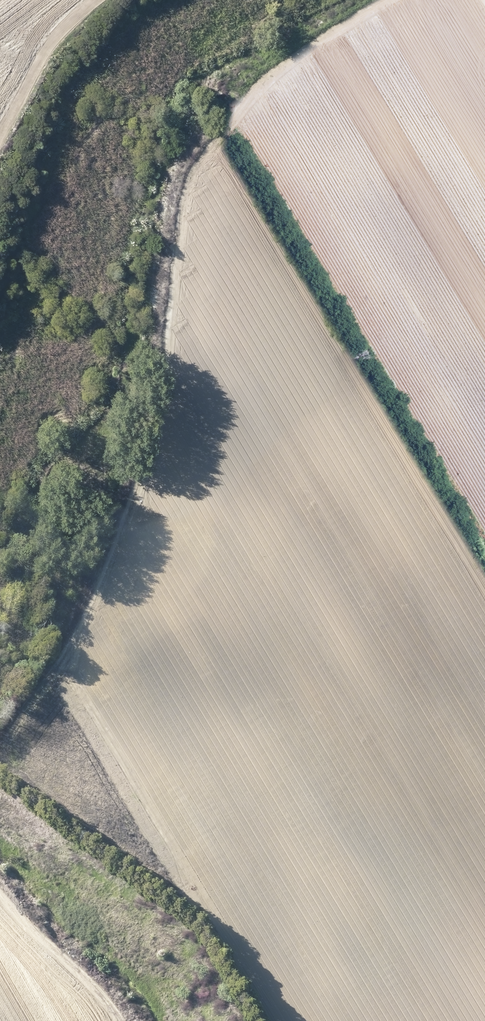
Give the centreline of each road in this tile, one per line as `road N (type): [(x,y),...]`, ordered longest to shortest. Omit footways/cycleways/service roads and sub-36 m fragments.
road 1 (track): [(411,0),(187,164),(173,345),(132,493),(53,686),(0,753)]
road 2 (track): [(112,1020),(101,998),(0,894)]
road 3 (track): [(0,133),(27,60),(85,0)]

